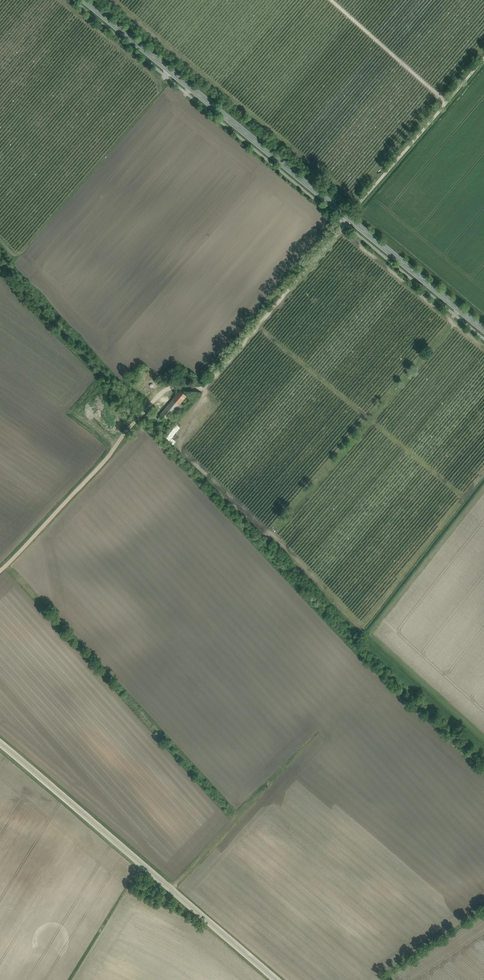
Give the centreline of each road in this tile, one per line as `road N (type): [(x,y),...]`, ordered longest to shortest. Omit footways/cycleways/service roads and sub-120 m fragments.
road 1 (secondary): [(483,330),(86,0)]
road 2 (track): [(0,573),(153,401),(167,390),(212,380),(350,218)]
road 3 (tertiary): [(277,979),(0,746)]

